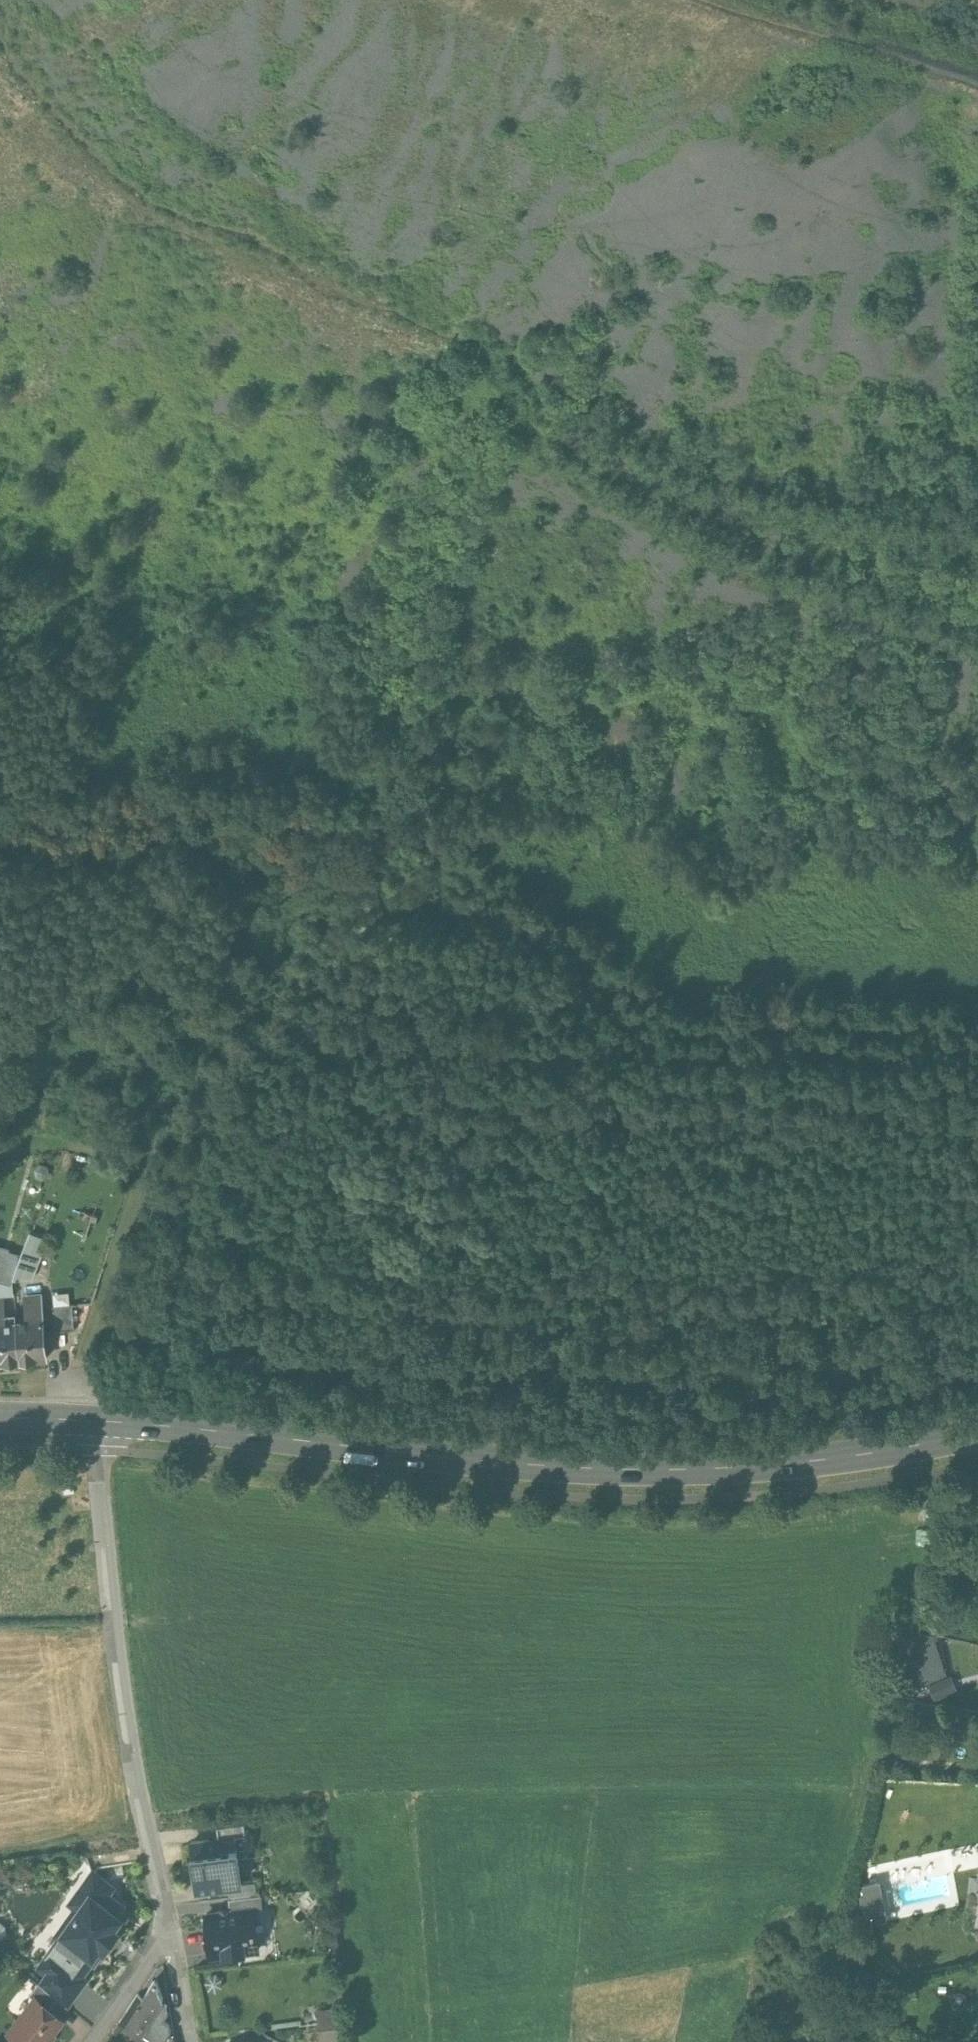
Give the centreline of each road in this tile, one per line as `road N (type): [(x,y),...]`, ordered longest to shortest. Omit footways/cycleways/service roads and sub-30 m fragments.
road 1 (secondary): [(977,1430),(790,1462),(637,1469),(101,1420)]
road 2 (unclassified): [(167,1932),(140,1810),(110,1598),(97,1454),(101,1420)]
road 3 (track): [(143,1179),(68,1418)]
road 4 (residential): [(167,1932),(89,2041)]

